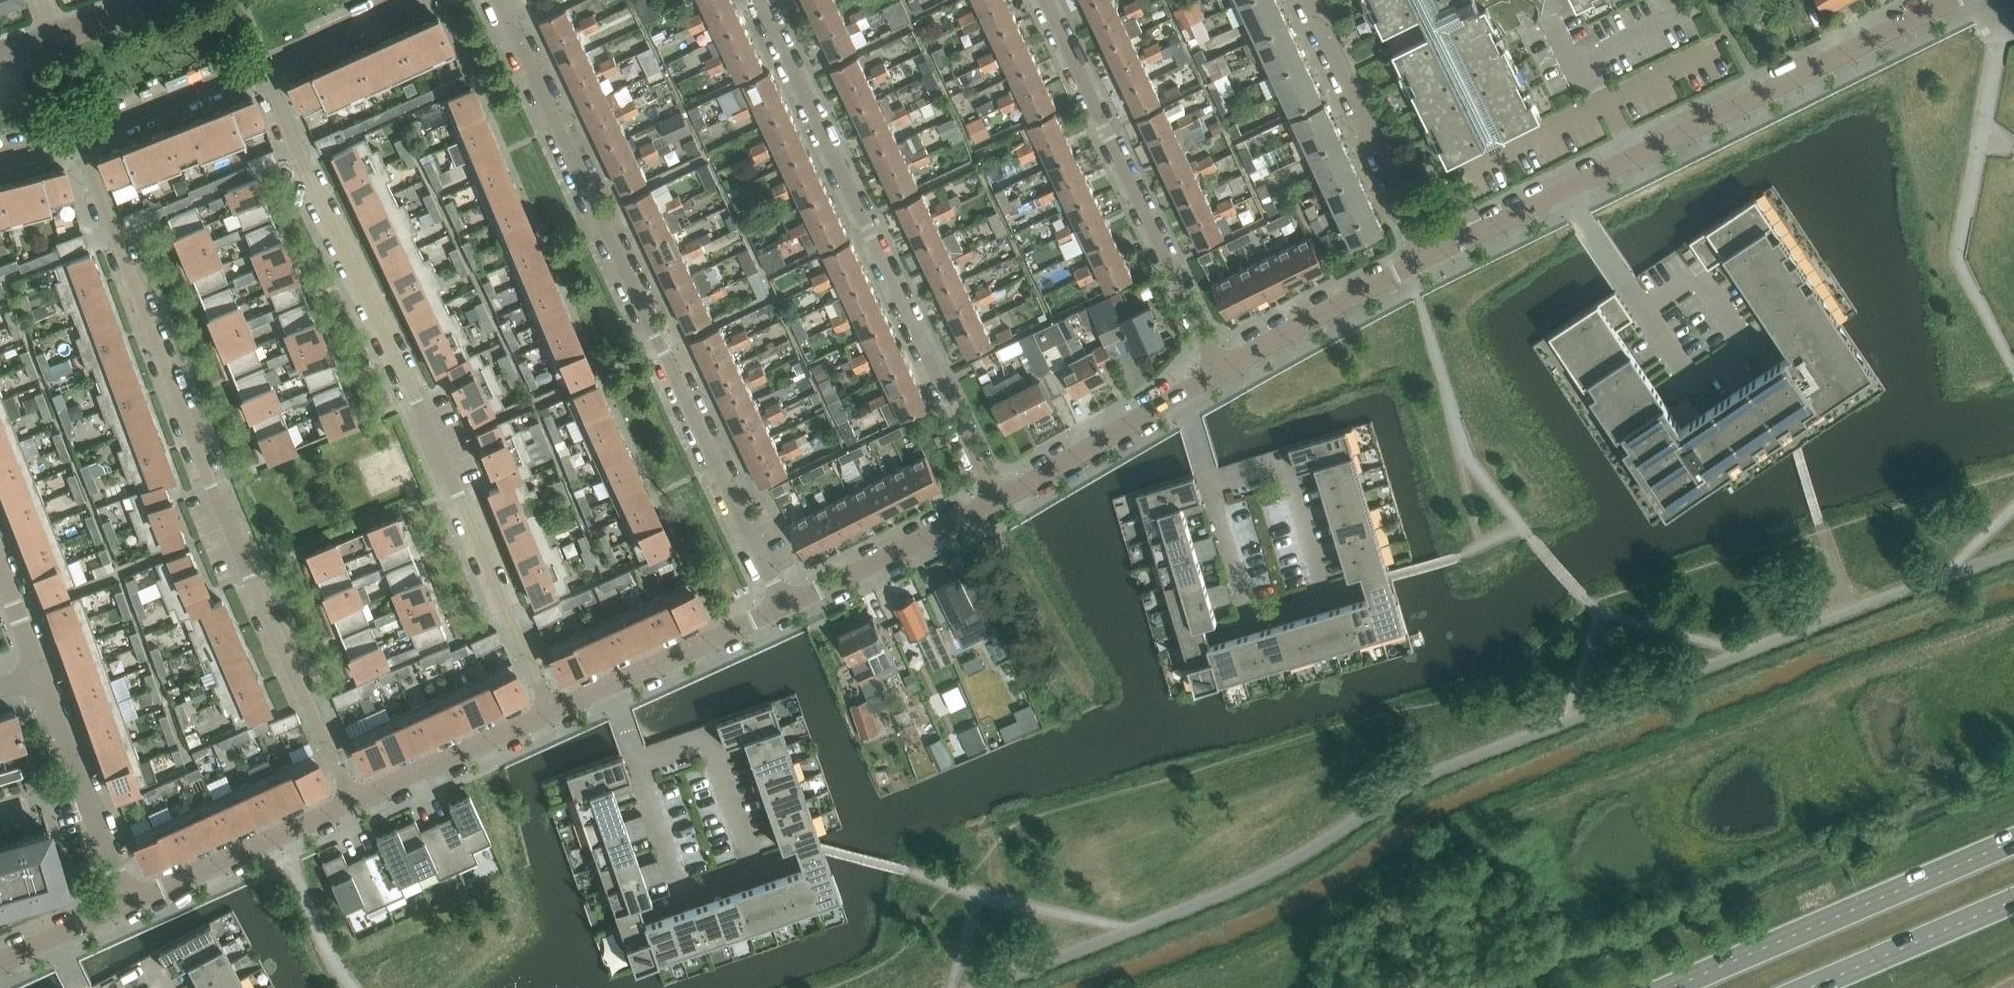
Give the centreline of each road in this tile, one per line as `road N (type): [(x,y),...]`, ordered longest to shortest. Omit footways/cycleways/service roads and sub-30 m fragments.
road 1 (residential): [(350,803),(70,142)]
road 2 (residential): [(545,715),(259,66)]
road 3 (residential): [(489,0),(778,610)]
road 4 (residential): [(763,0),(996,500)]
road 5 (residential): [(1562,192),(1955,0)]
road 6 (residential): [(1223,370),(1045,0)]
road 7 (primary): [(2013,841),(1670,987)]
road 8 (residential): [(636,763),(683,898),(755,873),(709,738)]
road 9 (residential): [(1212,485),(1253,618),(1325,597),(1284,465)]
road 10 (residential): [(1307,0),(1428,258)]
road 11 (residential): [(1646,312),(1698,389),(1750,352),(1697,275)]
road 12 (residential): [(127,904),(350,803)]
road 13 (residential): [(778,610),(996,500)]
road 14 (residential): [(1223,370),(1428,258)]
road 15 (primary): [(1809,987),(2013,901)]
road 16 (residential): [(996,500),(1184,393)]
road 17 (residential): [(350,803),(545,715)]
road 18 (residential): [(70,142),(259,66)]
road 19 (residential): [(608,687),(778,610)]
road 20 (residential): [(259,66),(413,0)]
road 21 (residential): [(1428,258),(1562,192)]
road 22 (residential): [(1562,192),(1646,312)]
road 23 (residential): [(127,904),(82,788)]

